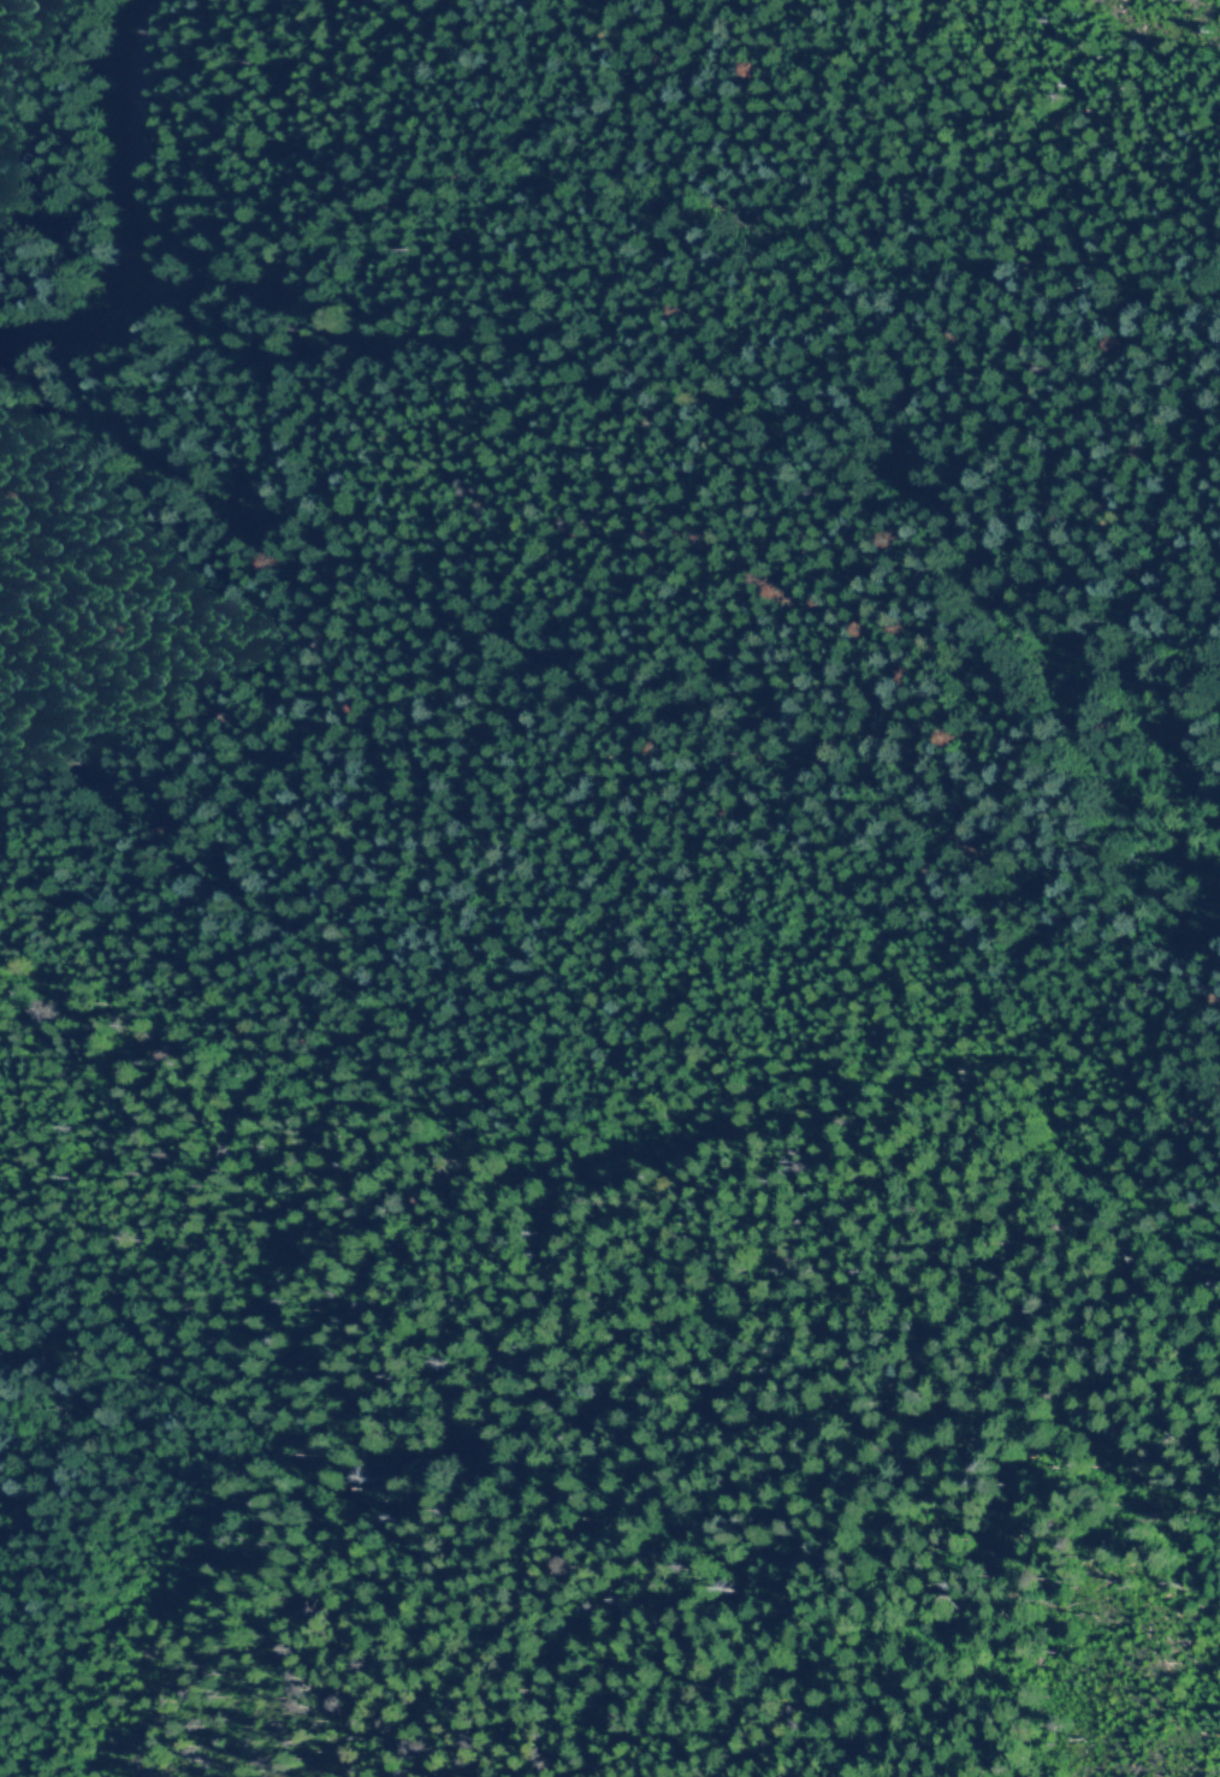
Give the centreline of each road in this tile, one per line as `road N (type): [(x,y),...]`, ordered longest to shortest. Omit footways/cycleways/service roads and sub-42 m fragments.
road 1 (residential): [(0,348),(71,334),(144,288),(126,103),(141,0)]

